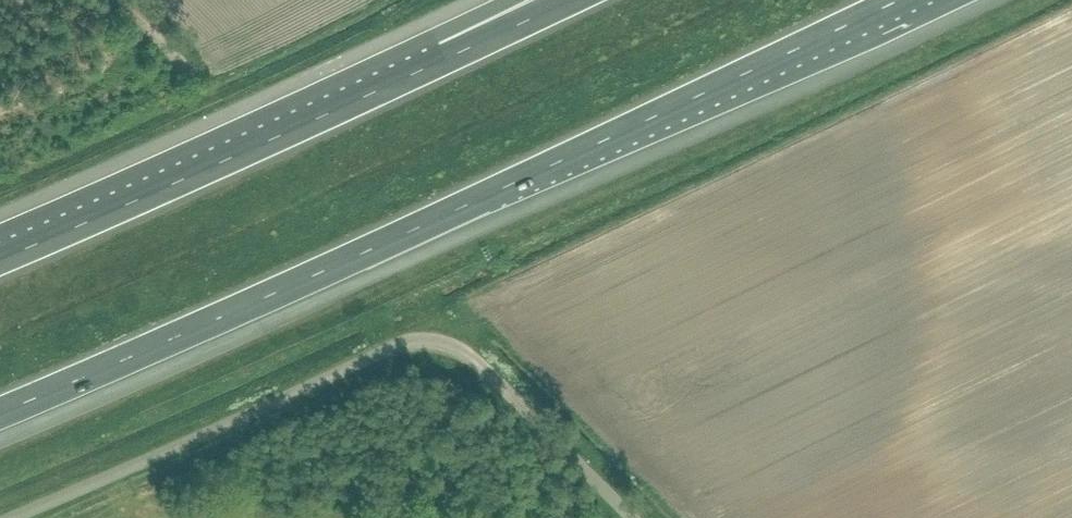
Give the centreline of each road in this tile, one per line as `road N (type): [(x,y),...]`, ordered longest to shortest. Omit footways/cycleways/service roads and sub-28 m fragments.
road 1 (motorway): [(0,413),(898,0)]
road 2 (unclassified): [(5,517),(396,342),(424,338),(477,362),(631,517)]
road 3 (motorway): [(363,95),(0,257)]
road 4 (motorway): [(563,0),(363,95)]
road 5 (motorway): [(522,0),(363,95)]

